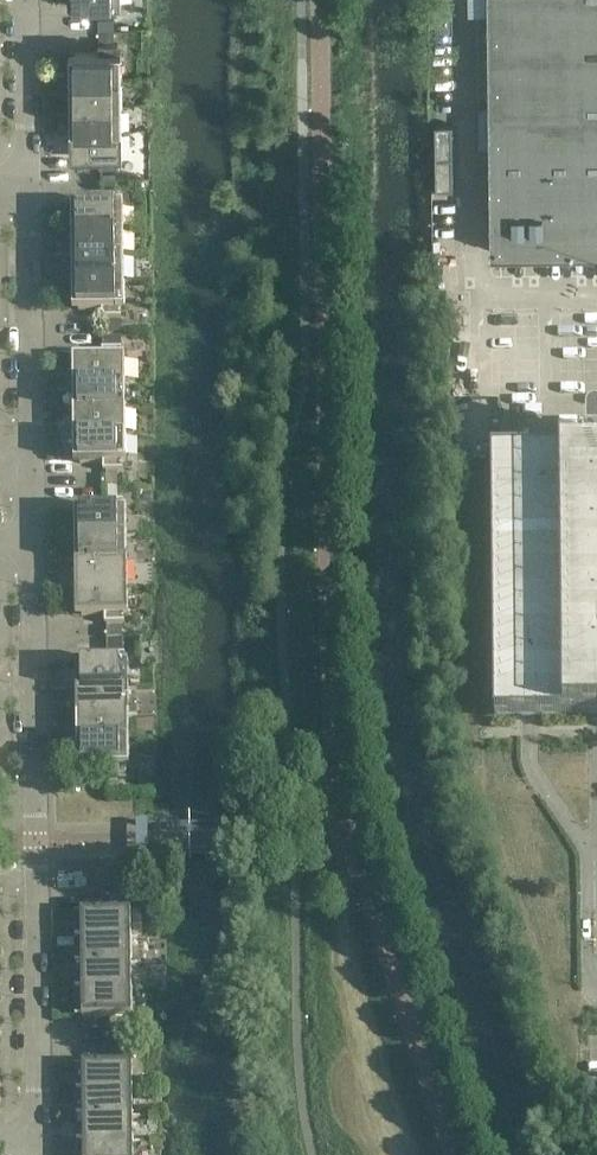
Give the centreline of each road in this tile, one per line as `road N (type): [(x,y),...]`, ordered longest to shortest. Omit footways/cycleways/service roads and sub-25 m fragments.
road 1 (residential): [(37,1140),(32,548)]
road 2 (residential): [(32,471),(25,185)]
road 3 (residential): [(25,185),(23,0)]

